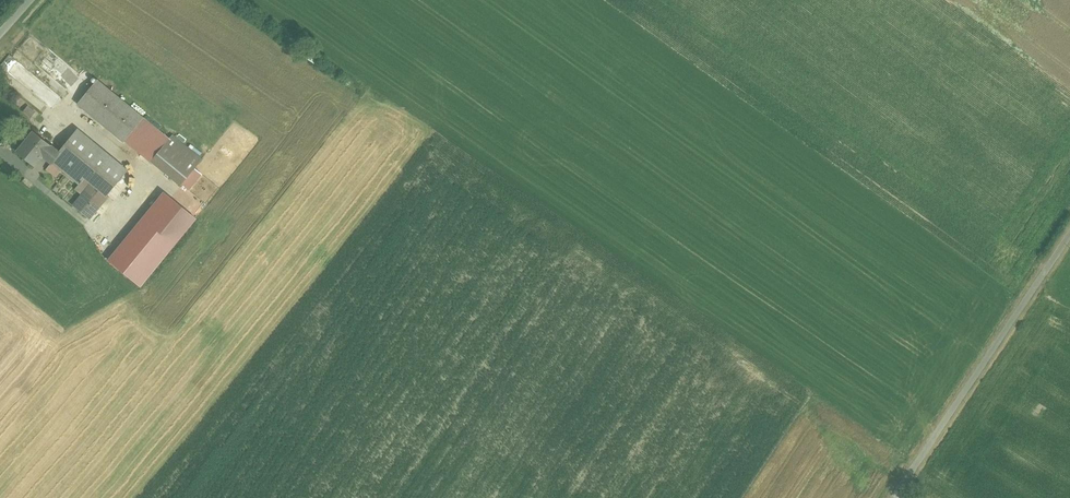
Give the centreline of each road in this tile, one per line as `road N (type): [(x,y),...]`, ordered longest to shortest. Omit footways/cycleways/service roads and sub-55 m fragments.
road 1 (unclassified): [(894,497),(1069,234)]

